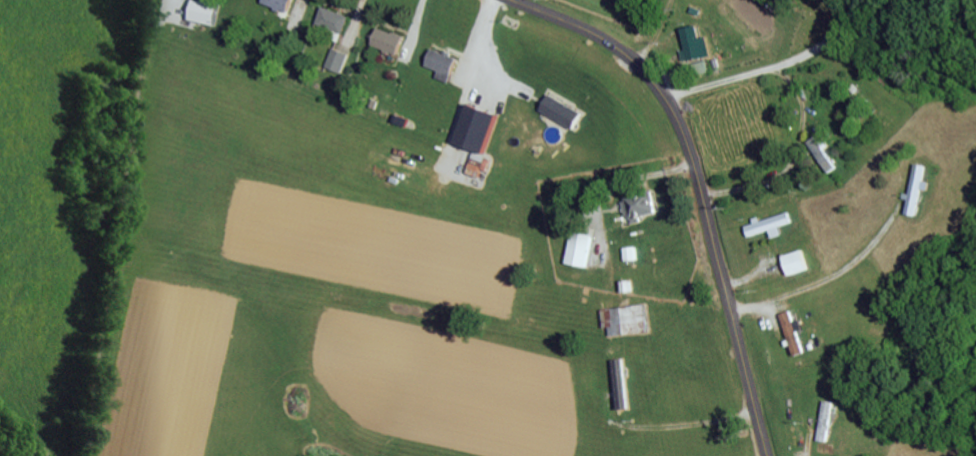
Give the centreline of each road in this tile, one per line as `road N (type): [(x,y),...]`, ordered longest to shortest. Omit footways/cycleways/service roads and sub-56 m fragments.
road 1 (secondary): [(766,455),(696,178),(666,105),(617,49),(509,0)]

